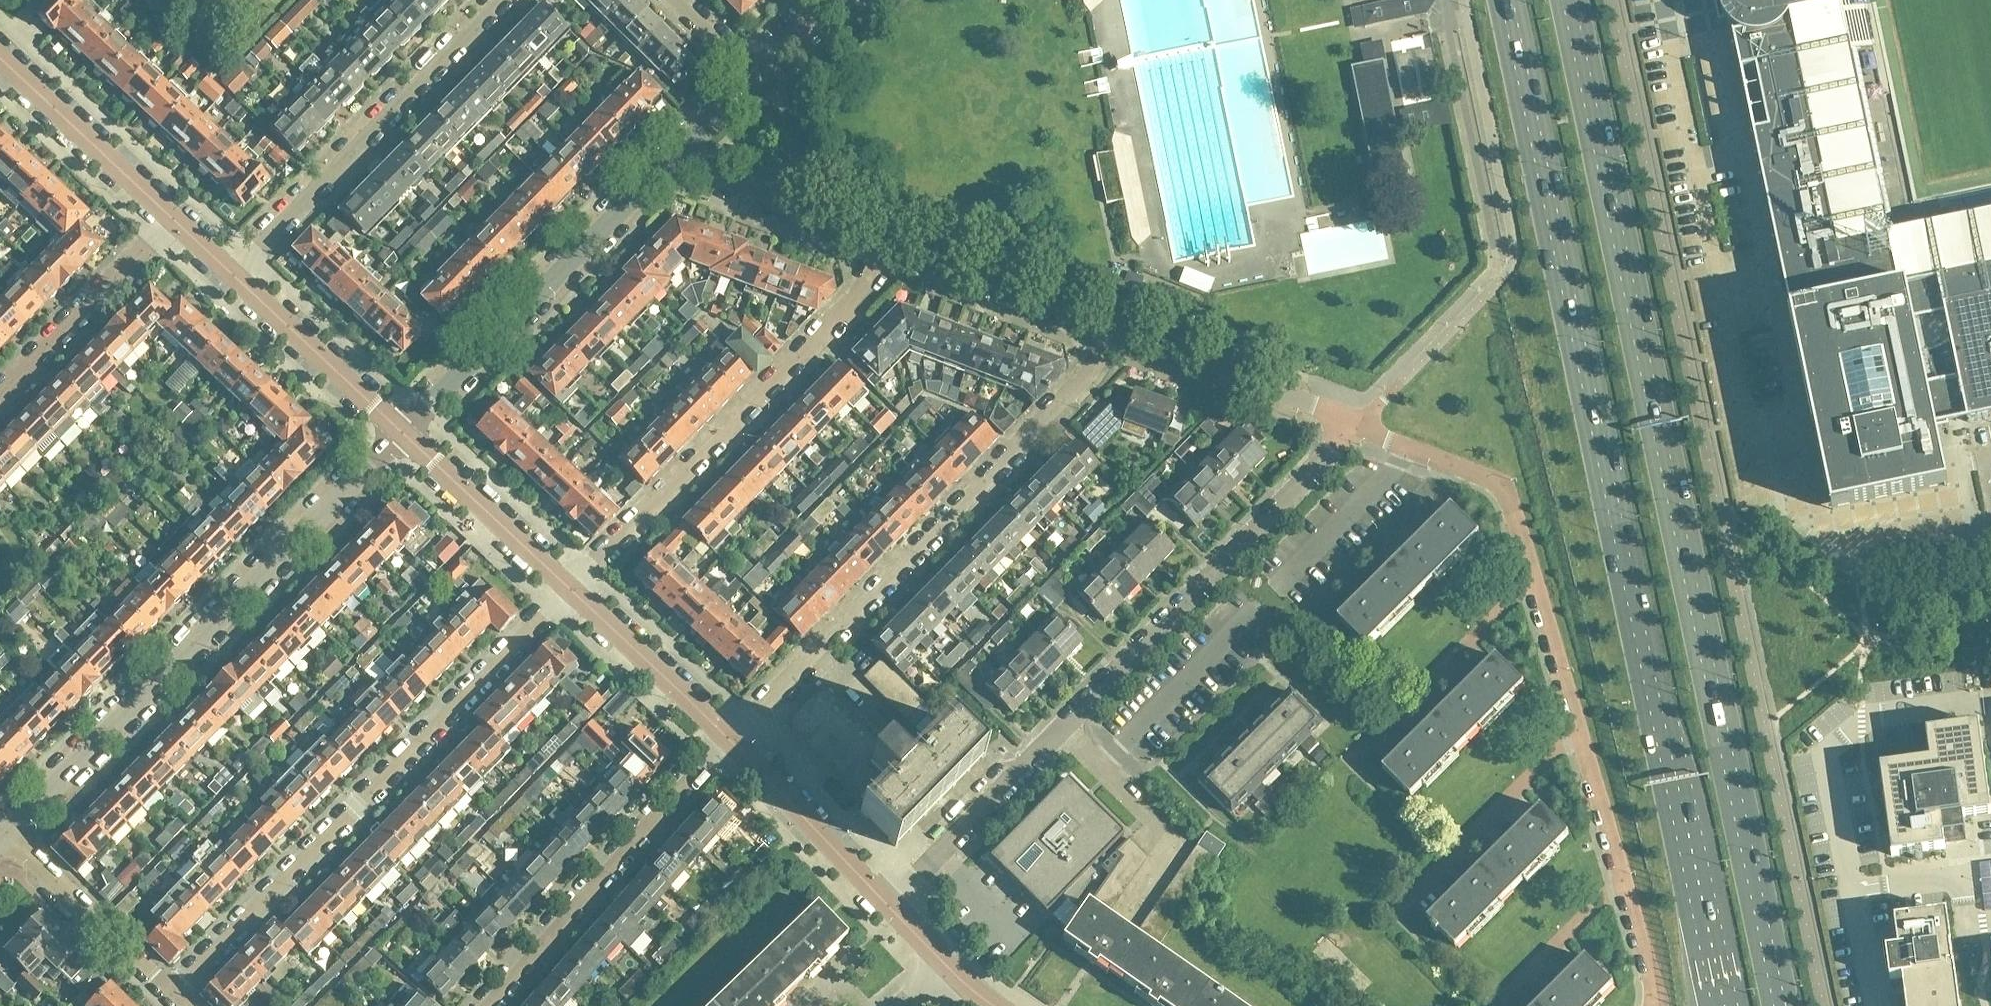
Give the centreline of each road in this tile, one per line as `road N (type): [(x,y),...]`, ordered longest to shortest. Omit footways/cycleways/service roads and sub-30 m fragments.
road 1 (primary): [(1508,0),(1719,1005)]
road 2 (primary): [(1772,1005),(1565,0)]
road 3 (residential): [(1653,1005),(1510,498),(1488,479),(1359,425)]
road 4 (residential): [(888,906),(1359,425)]
road 5 (residential): [(171,995),(569,588)]
road 6 (residential): [(5,832),(401,430)]
road 7 (residential): [(728,737),(1082,379),(1109,326)]
road 8 (residential): [(569,588),(855,298),(887,244)]
road 9 (residential): [(401,430),(683,148)]
road 10 (residential): [(233,274),(503,0)]
road 11 (residential): [(486,1005),(728,737)]
road 12 (residential): [(1359,425),(1109,326)]
road 13 (residential): [(0,390),(168,217)]
road 14 (residential): [(1109,326),(887,244)]
road 15 (residential): [(168,217),(0,55)]
road 16 (residential): [(888,906),(728,737)]
road 17 (residential): [(171,995),(5,832)]
road 18 (residential): [(569,588),(401,430)]
road 19 (residential): [(401,430),(233,274)]
road 20 (residential): [(887,244),(740,189),(683,148)]
road 21 (residential): [(728,737),(569,588)]

